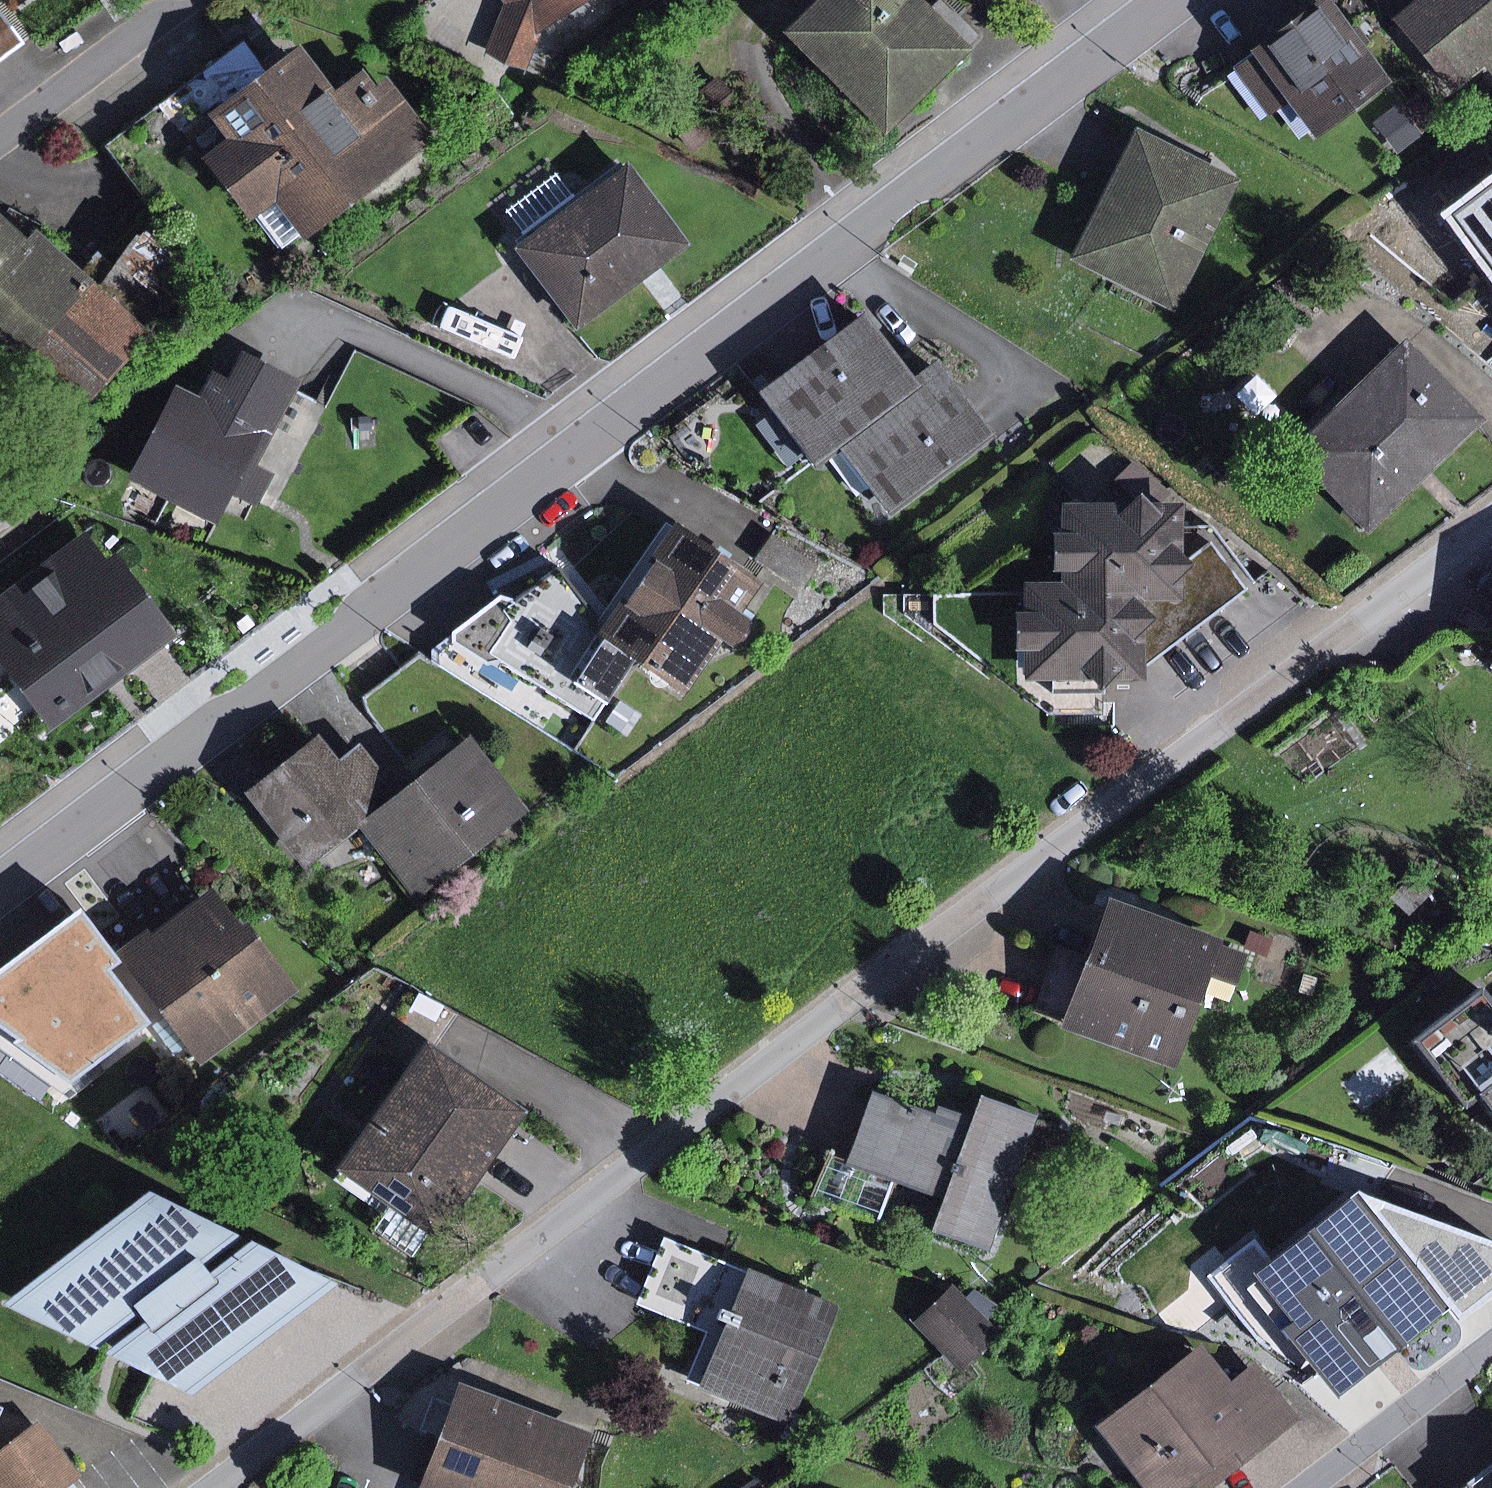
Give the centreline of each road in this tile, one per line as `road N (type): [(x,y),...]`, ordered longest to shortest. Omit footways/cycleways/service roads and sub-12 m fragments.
road 1 (residential): [(211,1487),(1491,519)]
road 2 (residential): [(0,888),(1165,0)]
road 3 (residential): [(0,140),(185,0)]
road 4 (residential): [(1308,1487),(1491,1347)]

